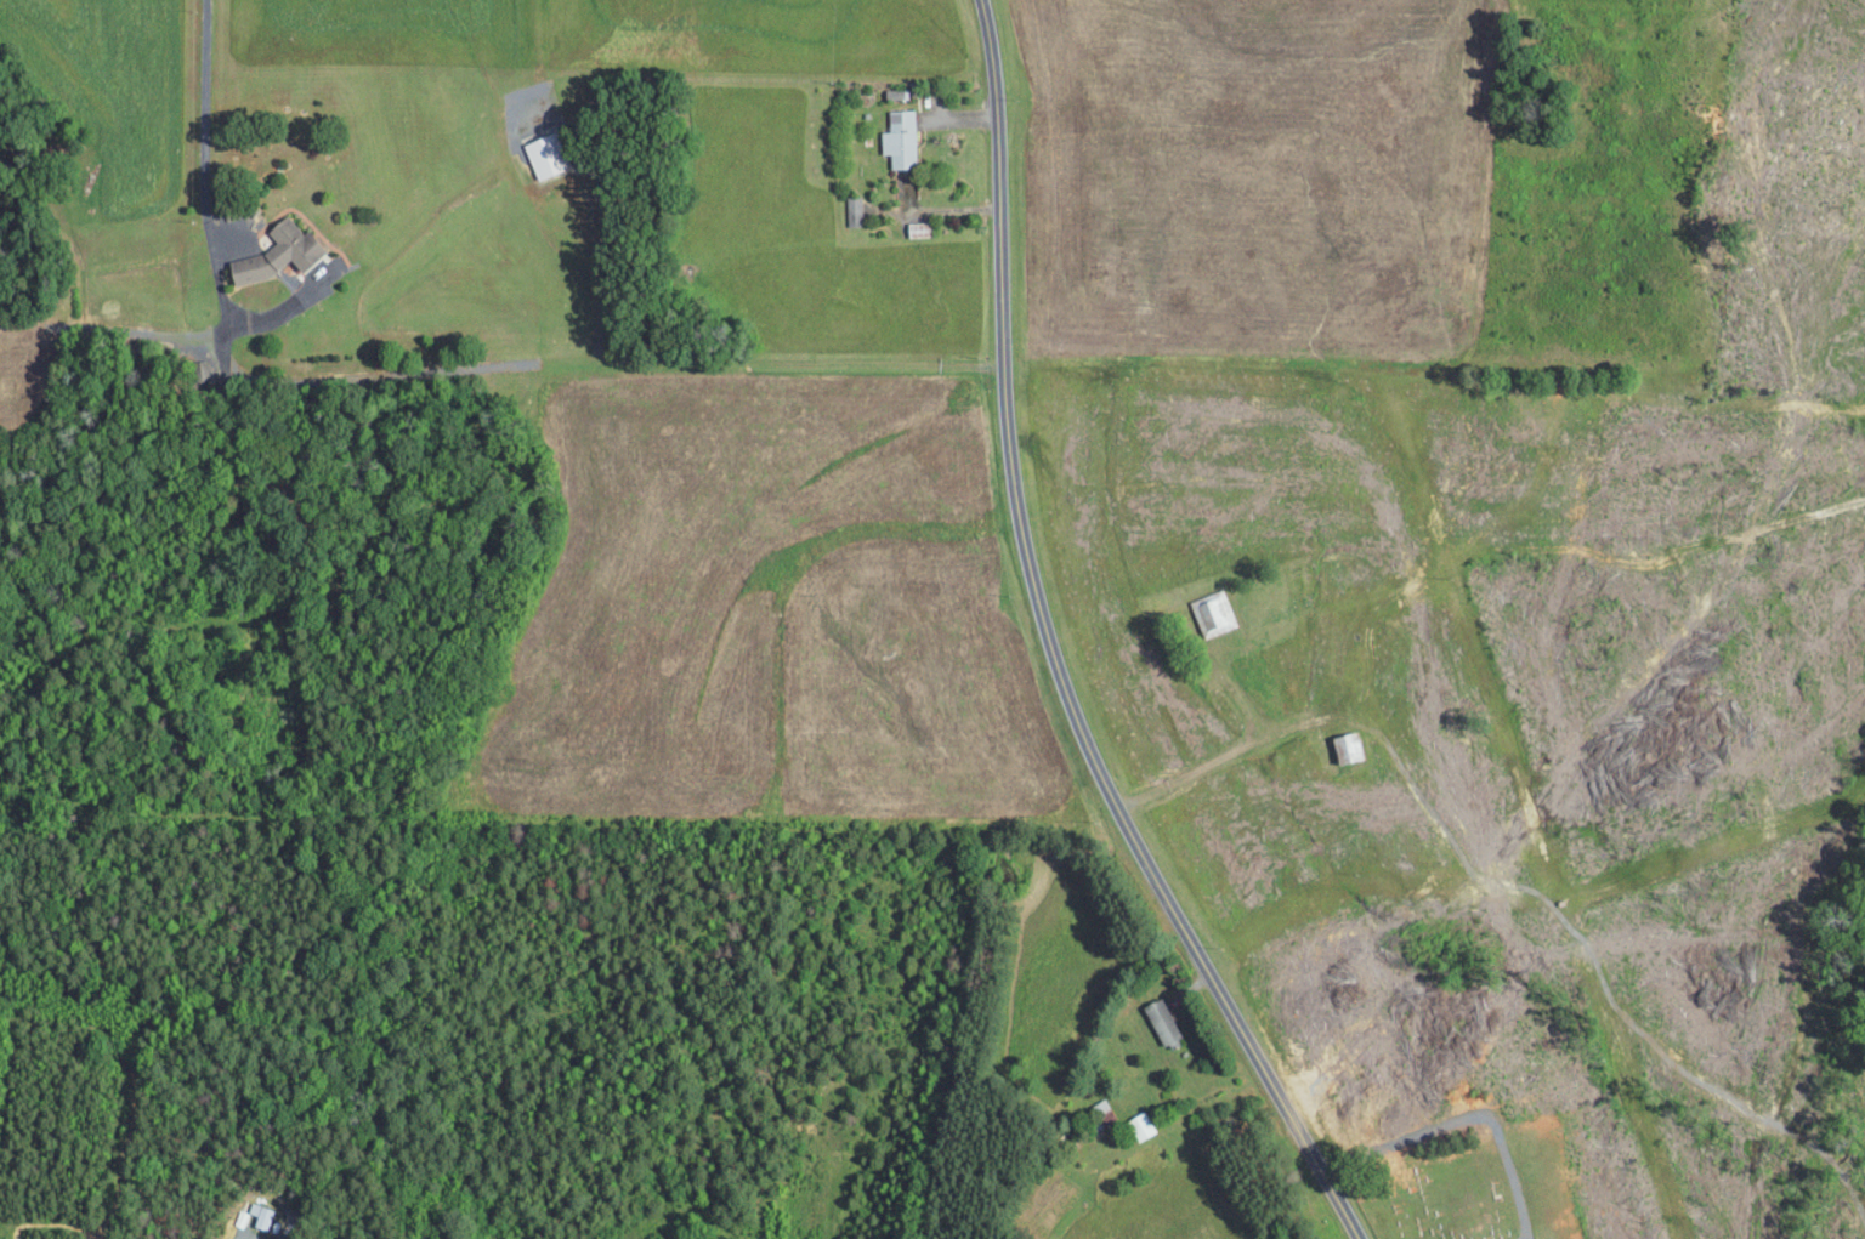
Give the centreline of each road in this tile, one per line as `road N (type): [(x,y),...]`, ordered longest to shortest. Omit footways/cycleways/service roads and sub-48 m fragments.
road 1 (residential): [(1347,1238),(1119,837),(1047,669),(1004,490),(970,0)]

